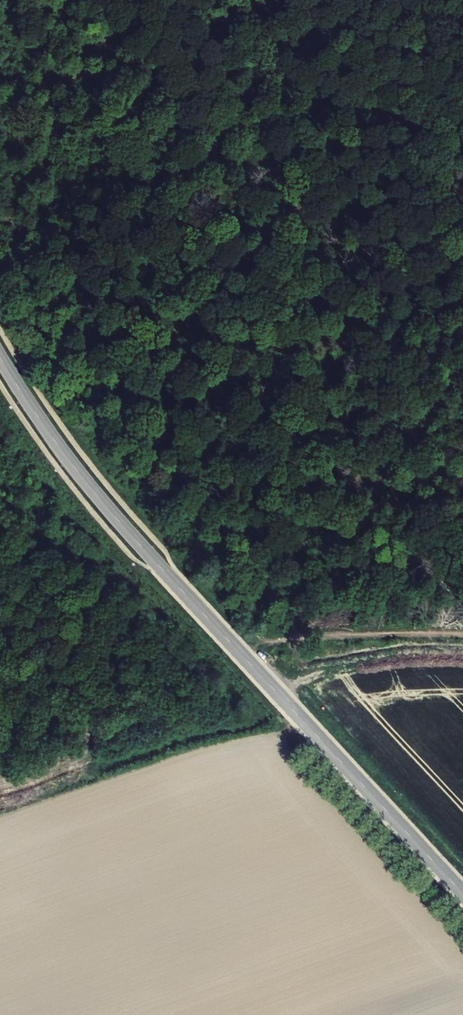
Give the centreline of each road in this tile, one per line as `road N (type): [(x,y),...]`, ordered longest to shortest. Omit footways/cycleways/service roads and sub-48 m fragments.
road 1 (tertiary): [(462,893),(118,519),(0,357)]

